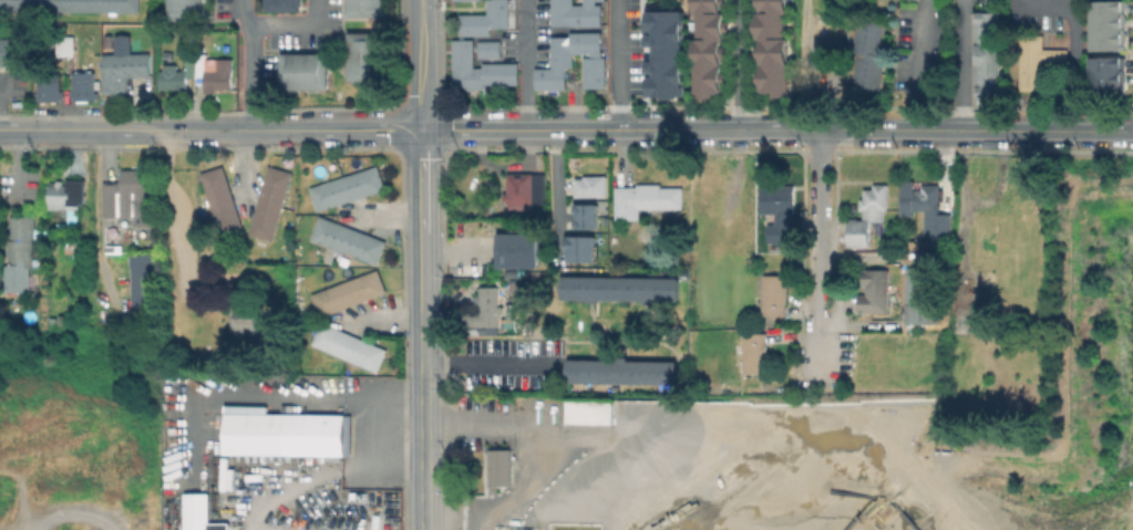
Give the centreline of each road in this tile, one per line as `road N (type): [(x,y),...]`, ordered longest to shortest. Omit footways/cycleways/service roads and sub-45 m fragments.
road 1 (tertiary): [(0,130),(1132,132)]
road 2 (tertiary): [(421,0),(426,529)]
road 3 (residential): [(823,132),(824,331)]

